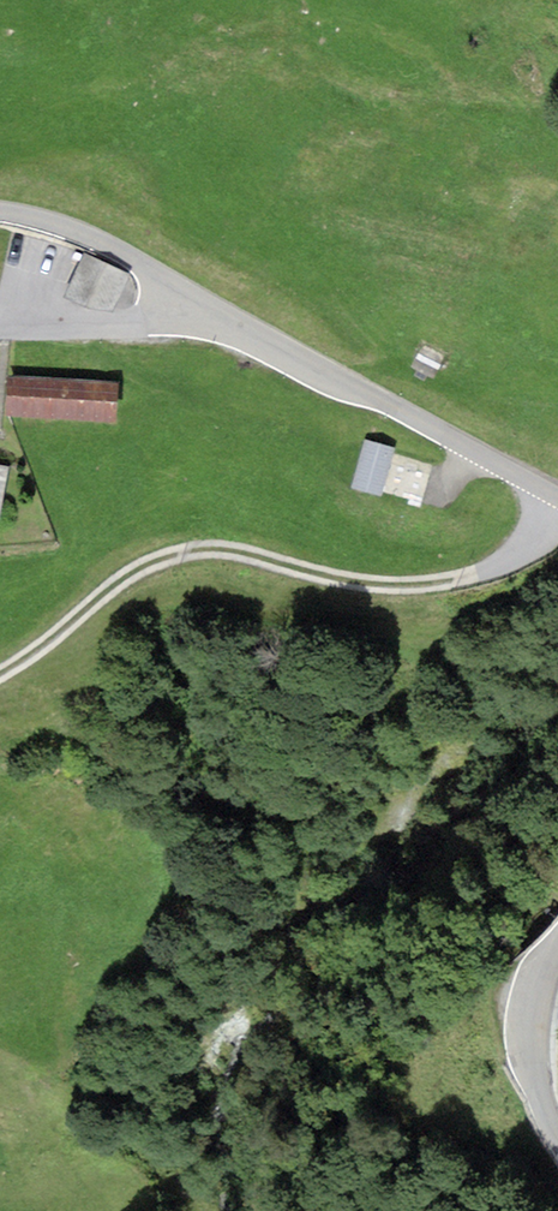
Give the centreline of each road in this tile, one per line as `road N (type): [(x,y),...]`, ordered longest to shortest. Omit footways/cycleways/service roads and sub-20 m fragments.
road 1 (tertiary): [(557,503),(108,245),(0,211)]
road 2 (track): [(554,500),(513,559),(456,579),(368,584),(213,548),(130,574),(0,674)]
road 3 (tertiary): [(557,1141),(523,1026),(557,932)]

